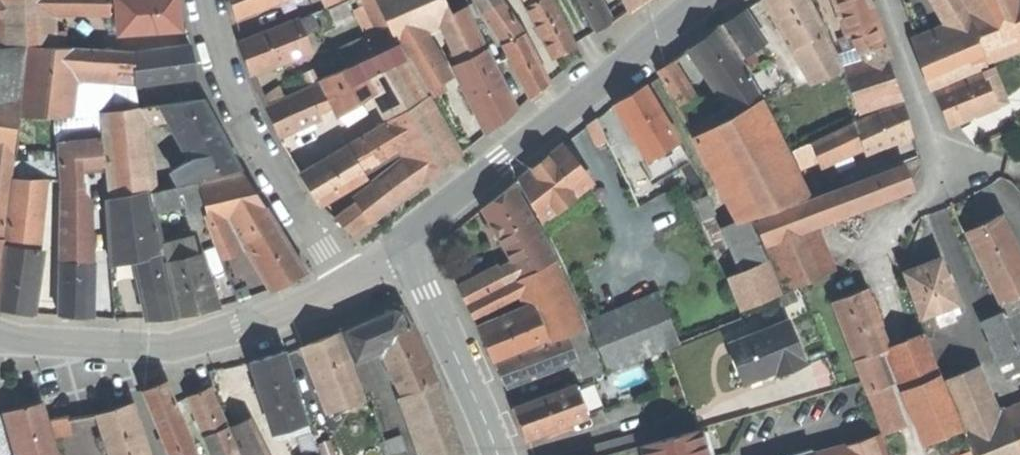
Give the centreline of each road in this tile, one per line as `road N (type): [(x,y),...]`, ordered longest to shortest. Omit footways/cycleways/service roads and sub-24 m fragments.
road 1 (secondary): [(714,0),(616,68),(442,216),(421,251)]
road 2 (tertiary): [(348,287),(176,354),(0,336)]
road 3 (residential): [(207,0),(227,84),(348,287)]
road 4 (secondary): [(421,251),(492,454)]
road 5 (residential): [(886,0),(941,148)]

